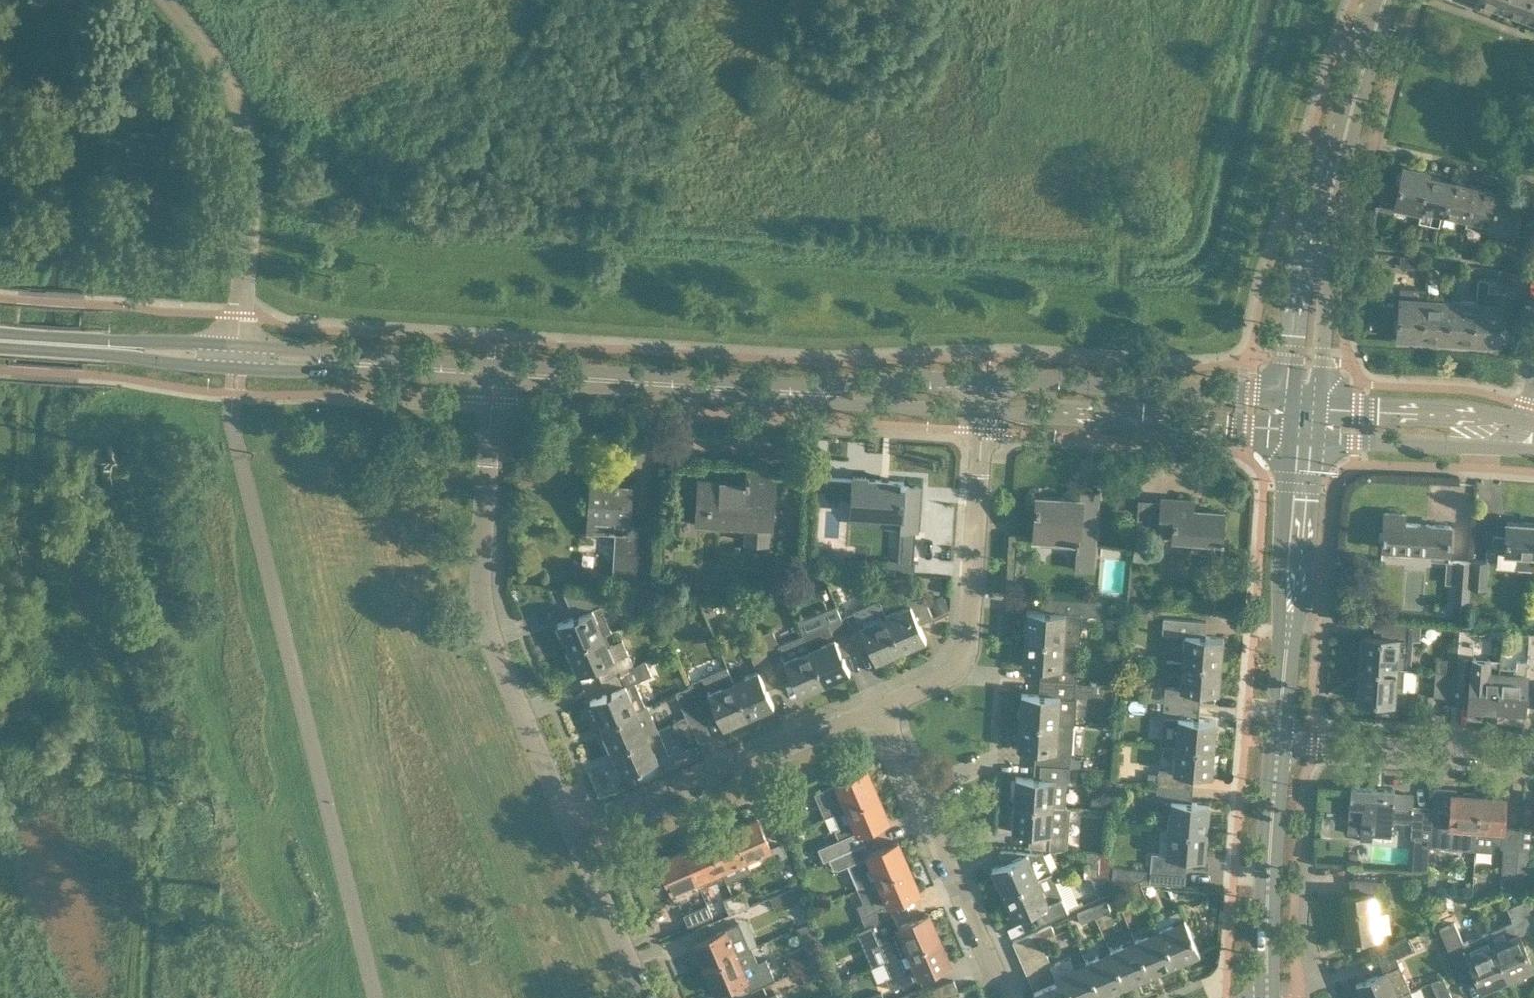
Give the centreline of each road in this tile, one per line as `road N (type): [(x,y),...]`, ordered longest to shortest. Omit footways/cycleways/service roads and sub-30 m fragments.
road 1 (unclassified): [(576,835),(483,631),(477,582),(495,373)]
road 2 (unclassified): [(241,345),(251,156),(245,122),(212,55),(170,0)]
road 3 (residential): [(880,710),(955,678),(967,651),(984,413)]
road 4 (unclassified): [(576,835),(880,710)]
road 5 (residential): [(1004,997),(880,710)]
road 6 (tertiary): [(984,413),(1294,434)]
road 7 (tertiary): [(1294,397),(990,377)]
road 8 (tertiary): [(752,390),(495,373)]
road 9 (residential): [(1533,759),(1278,742)]
road 10 (secondary): [(1266,997),(1278,742)]
road 11 (tertiary): [(990,377),(752,390)]
road 12 (secondary): [(1320,228),(1380,0)]
road 13 (tertiary): [(752,390),(984,413)]
road 14 (tertiary): [(1530,422),(1480,409),(1321,399)]
road 15 (tertiary): [(1319,437),(1528,449)]
road 16 (residential): [(645,997),(576,835)]
road 17 (secondary): [(1320,228),(1306,265),(1294,397)]
road 18 (secondary): [(1321,399),(1328,273),(1320,228)]
road 19 (secondary): [(1278,742),(1291,578)]
road 20 (secondary): [(1294,434),(1285,540),(1291,578)]
road 21 (secondary): [(1291,578),(1305,540),(1319,437)]
road 22 (tertiary): [(382,364),(241,345)]
road 23 (tertiary): [(240,367),(382,364)]
road 24 (tertiary): [(137,349),(0,339)]

